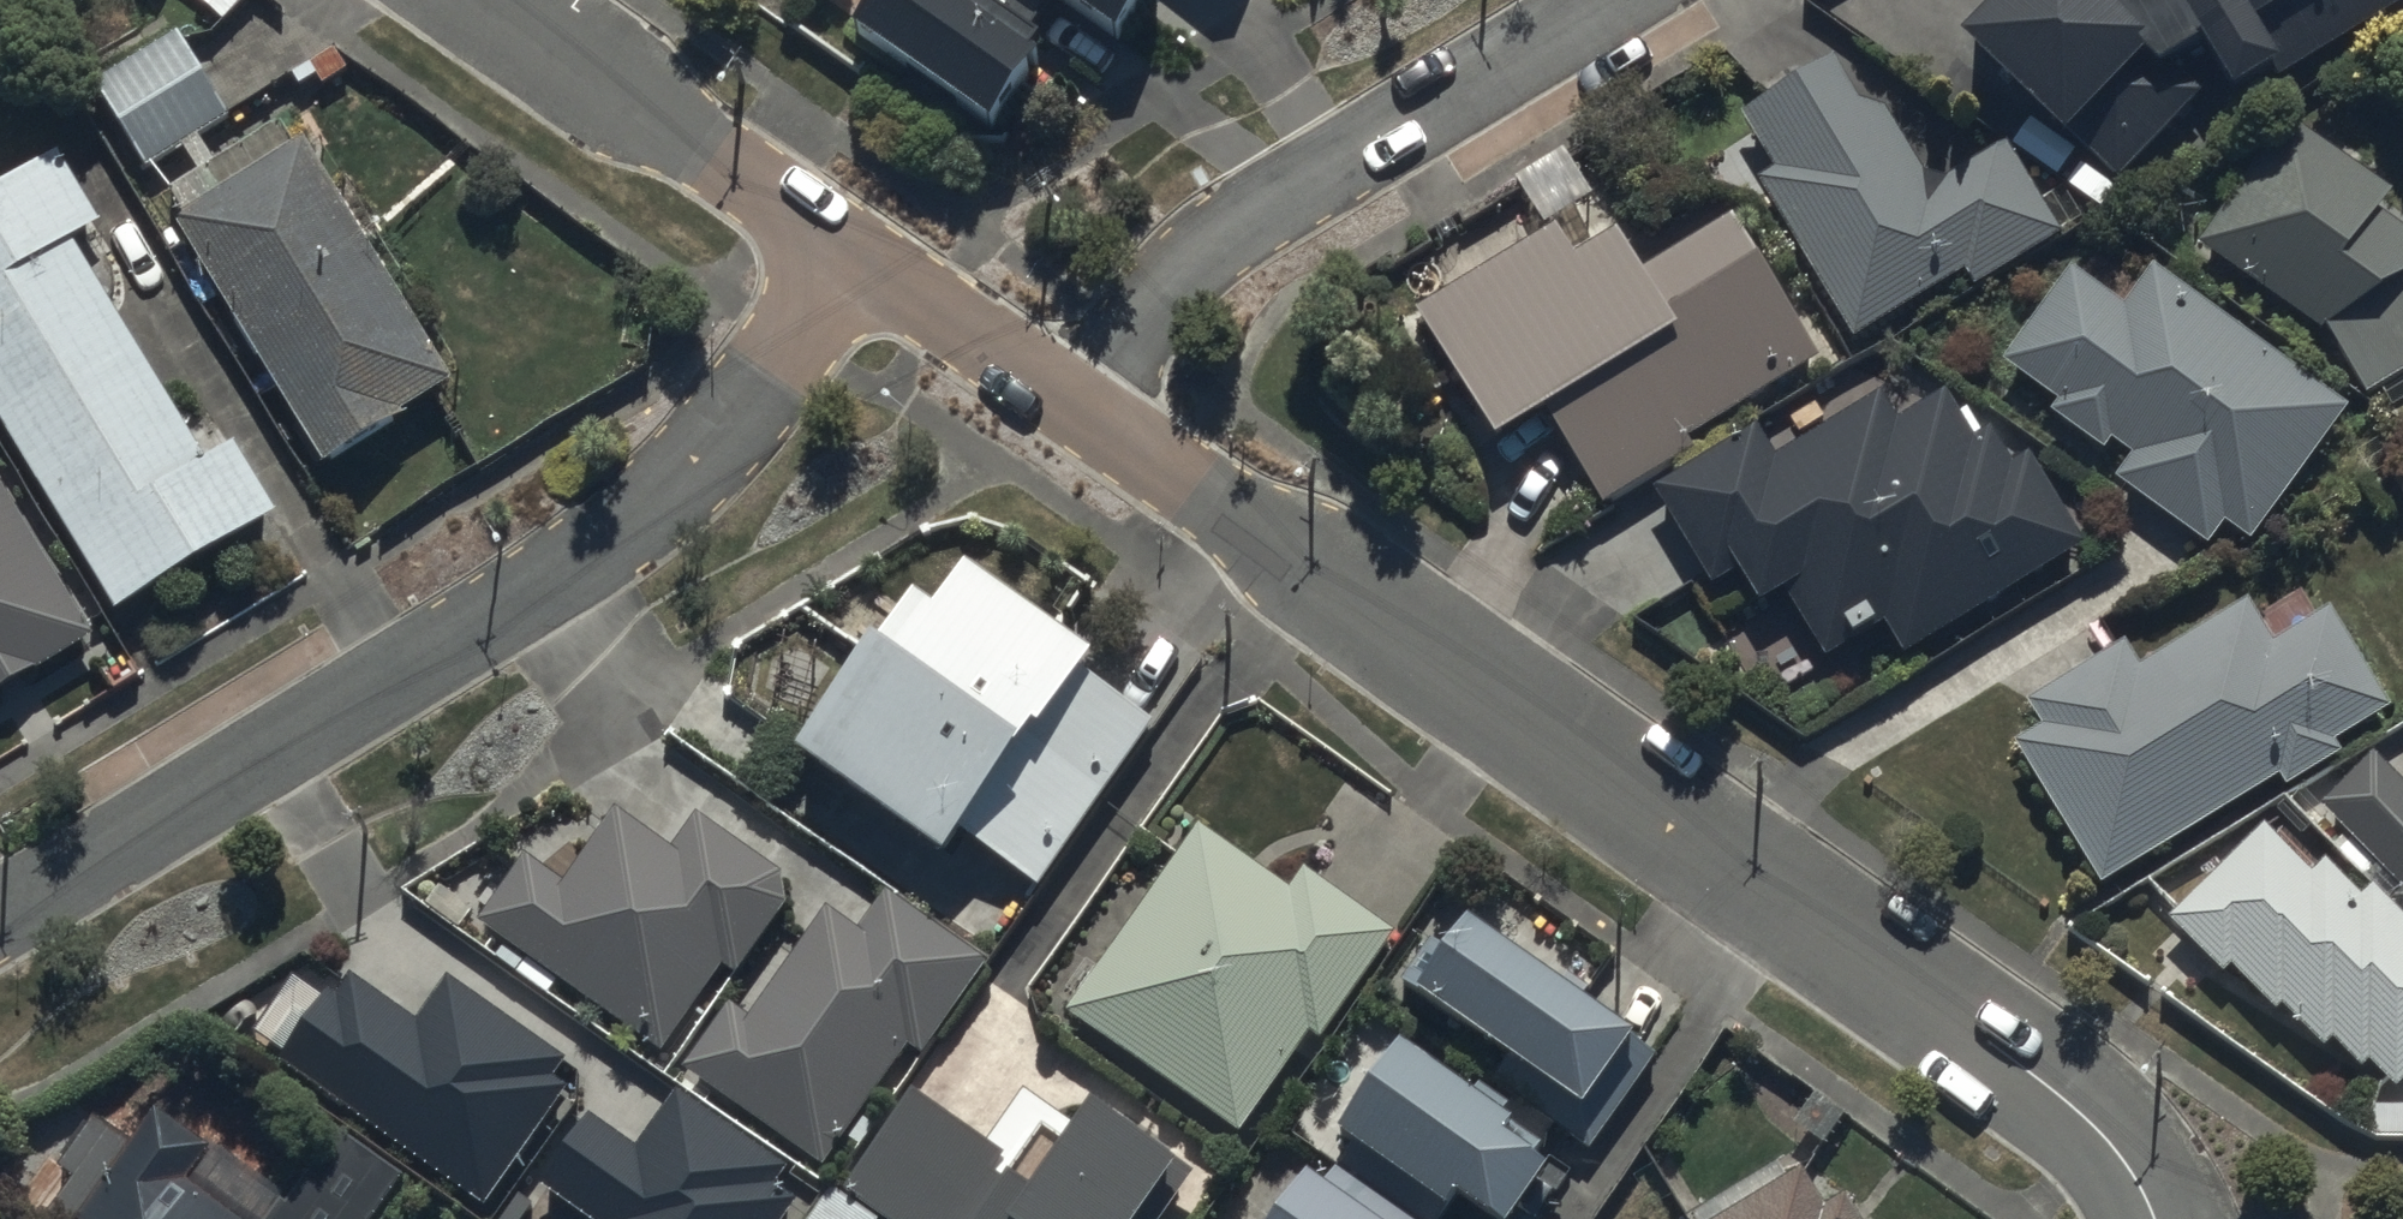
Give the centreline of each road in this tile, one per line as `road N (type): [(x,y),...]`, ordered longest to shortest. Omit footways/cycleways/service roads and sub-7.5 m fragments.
road 1 (residential): [(1071,409),(1994,1049),(2084,1120),(2127,1168),(2155,1218)]
road 2 (residential): [(0,920),(647,514),(742,411),(853,256)]
road 3 (residential): [(1071,409),(1154,300),(1214,243),(1606,0)]
road 4 (residential): [(491,0),(853,256)]
road 5 (residential): [(853,256),(1071,409)]

